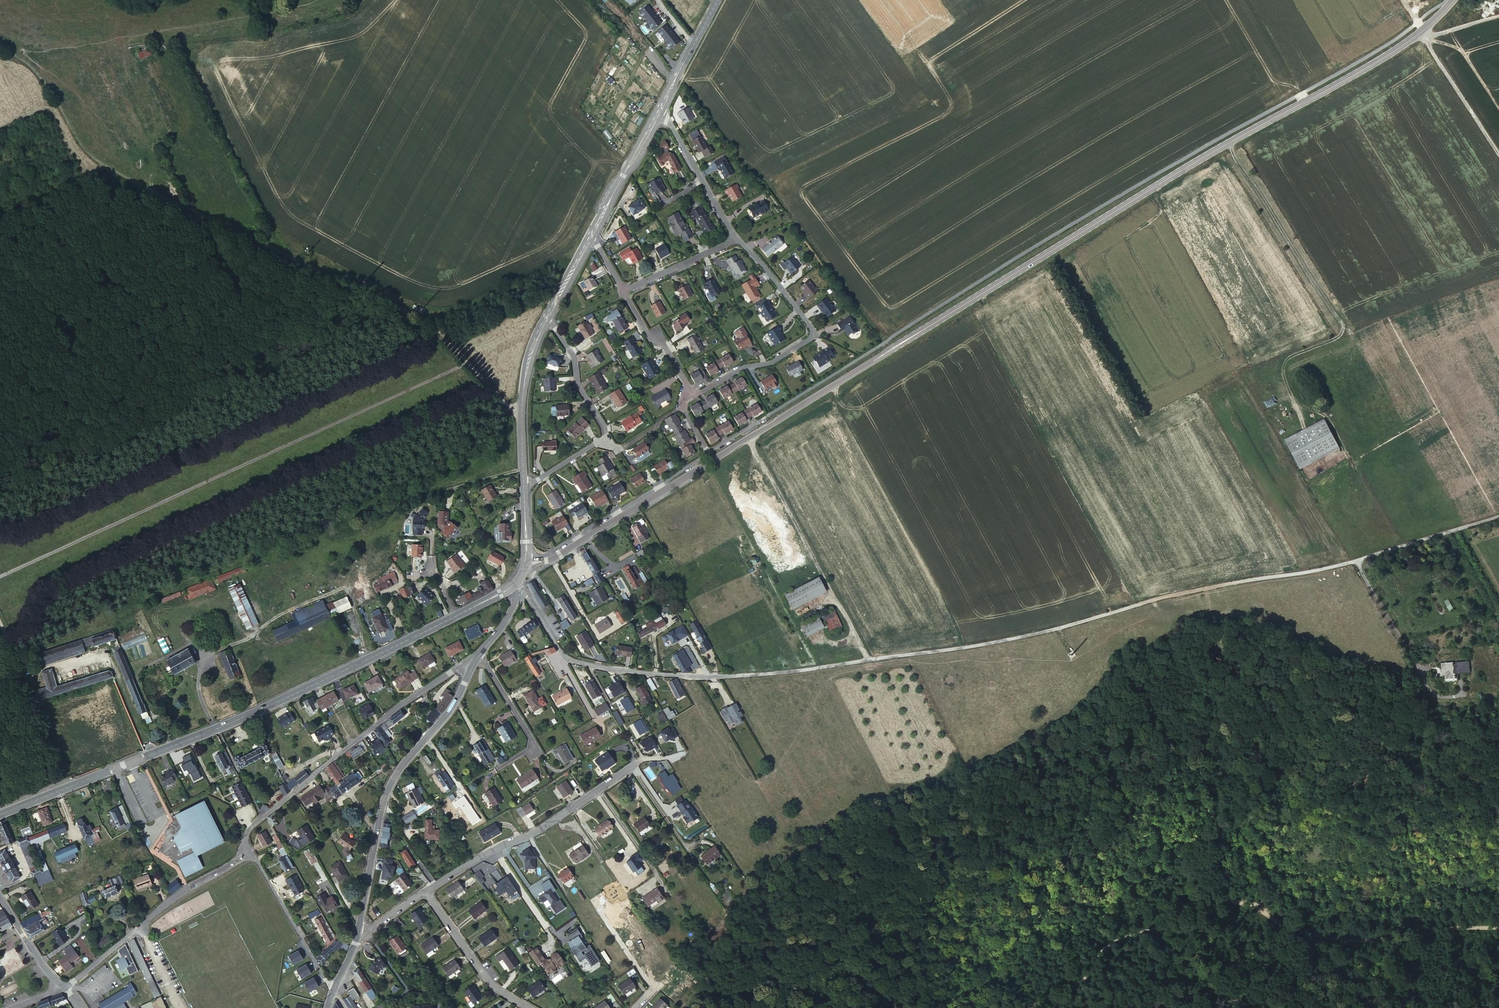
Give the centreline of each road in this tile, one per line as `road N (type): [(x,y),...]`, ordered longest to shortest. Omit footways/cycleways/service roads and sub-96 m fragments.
road 1 (secondary): [(1453,0),(1377,62),(1195,162),(553,558),(526,561)]
road 2 (track): [(826,586),(870,659),(958,649),(1207,587),(1324,568),(1498,516)]
road 3 (track): [(521,414),(417,316),(94,159),(49,88),(0,47)]
road 4 (track): [(467,361),(0,576)]
road 5 (track): [(1025,1007),(1088,958),(1187,904),(1272,921),(1310,938),(1388,930),(1430,916),(1498,918)]
road 6 (secondary): [(457,615),(291,696),(0,814)]
road 7 (track): [(1300,422),(1283,371),(1291,356),(1338,337),(1341,326),(1229,143)]
road 8 (residential): [(357,936),(388,791),(450,710),(479,654)]
road 9 (residential): [(479,654),(400,706),(261,817),(244,846)]
road 10 (residential): [(734,237),(814,333),(773,362),(742,368),(682,401)]
road 11 (residential): [(520,591),(573,661),(733,676)]
road 12 (residential): [(426,891),(635,767)]
road 13 (residential): [(524,484),(605,438),(577,384),(574,357),(546,318)]
road 14 (residential): [(244,846),(333,992)]
road 15 (tertiary): [(546,318),(524,388),(524,484)]
road 16 (unclassified): [(63,987),(190,887)]
road 17 (residential): [(426,891),(489,982),(528,1007)]
road 18 (residential): [(660,111),(734,237)]
road 19 (tertiary): [(660,111),(589,238)]
road 20 (track): [(1498,153),(1420,32)]
road 21 (unclassified): [(733,676),(870,659)]
road 22 (residential): [(682,401),(687,385),(623,291)]
road 23 (tertiary): [(718,0),(660,111)]
road 24 (residential): [(623,291),(734,237)]

